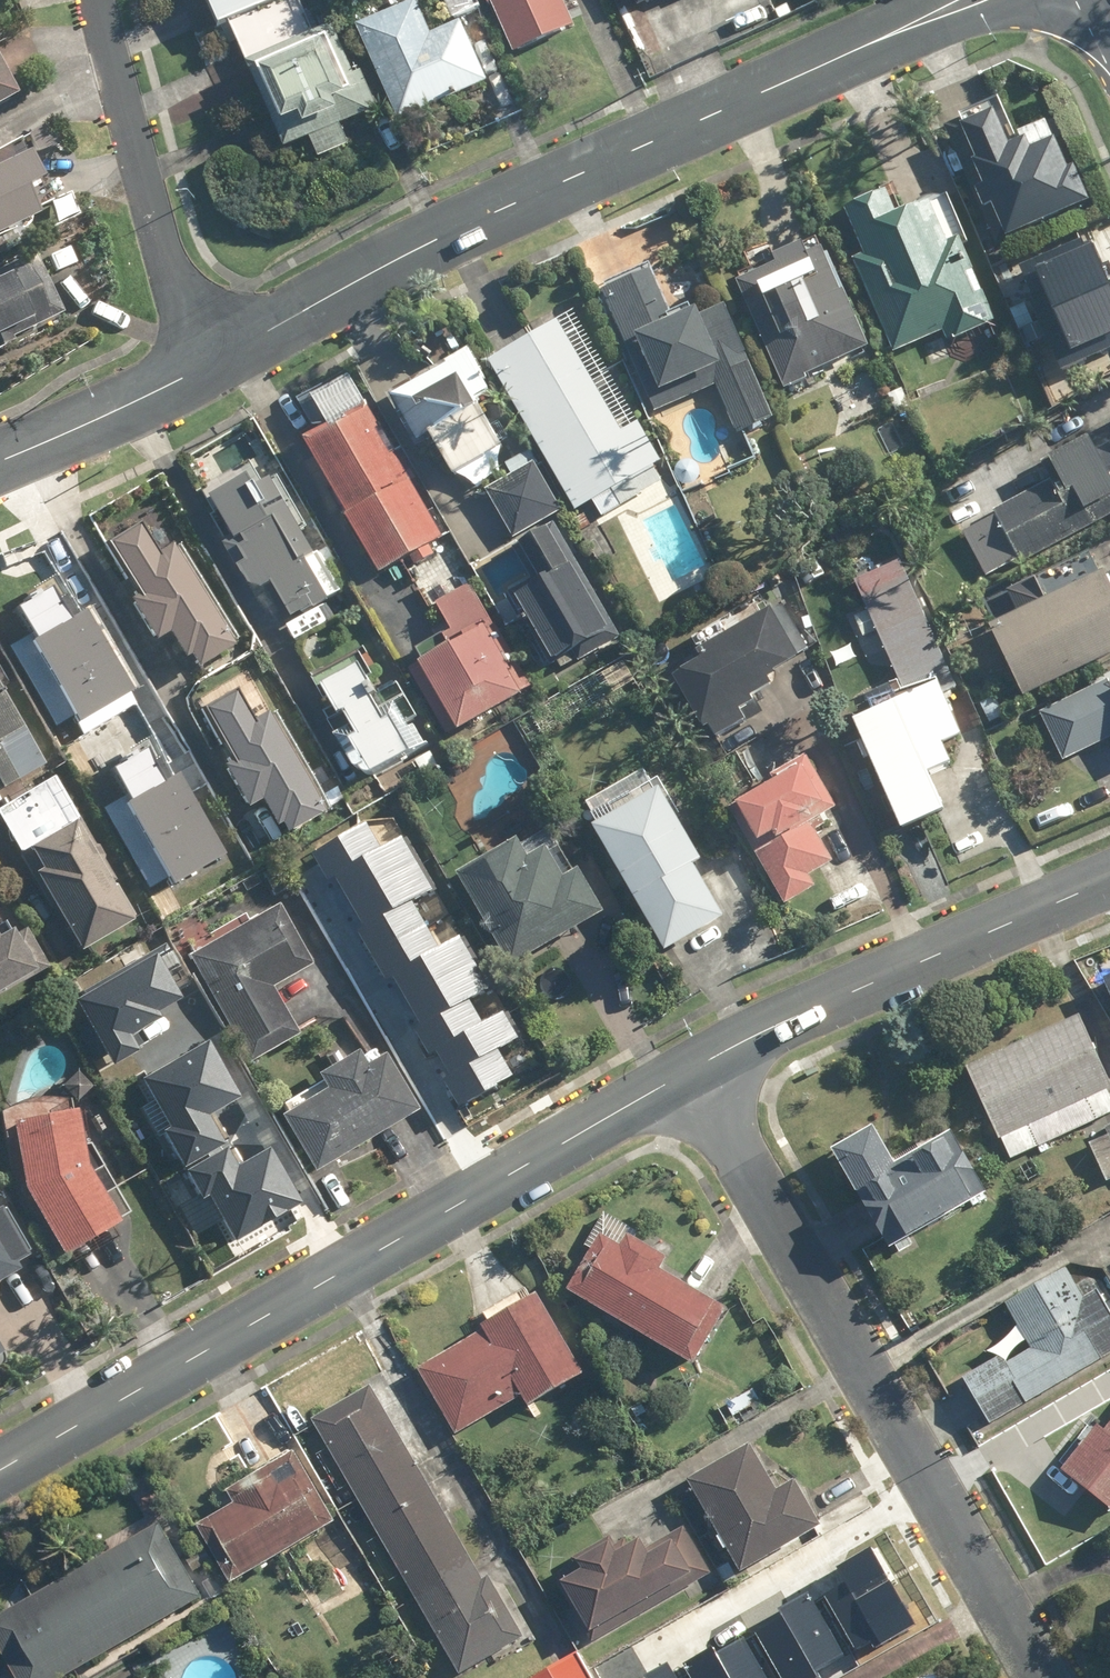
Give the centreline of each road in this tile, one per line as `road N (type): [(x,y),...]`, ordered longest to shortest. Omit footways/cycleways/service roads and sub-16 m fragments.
road 1 (tertiary): [(204,366),(412,255),(980,0)]
road 2 (residential): [(0,1470),(689,1073)]
road 3 (residential): [(689,1073),(1042,1677)]
road 4 (residential): [(689,1073),(1109,883)]
road 5 (residential): [(204,366),(98,0)]
road 6 (tertiary): [(0,460),(204,366)]

